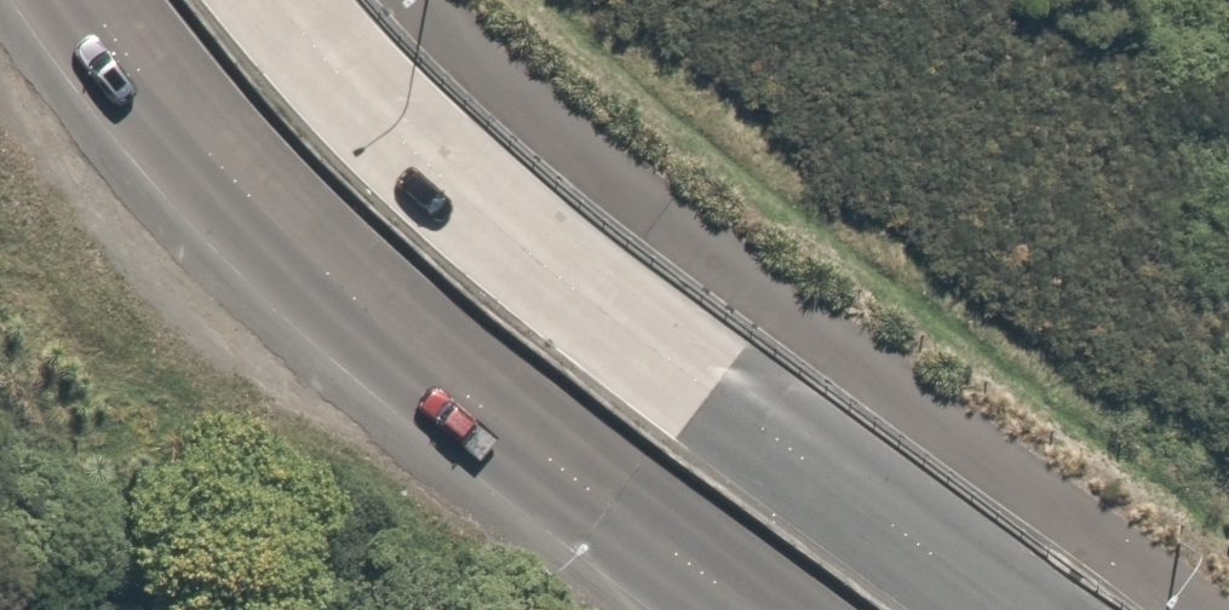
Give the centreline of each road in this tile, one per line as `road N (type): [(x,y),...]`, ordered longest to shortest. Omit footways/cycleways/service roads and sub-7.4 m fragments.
road 1 (secondary): [(277,0),(329,71),(489,225),(1016,609)]
road 2 (secondary): [(749,609),(381,331),(252,203),(87,0)]

